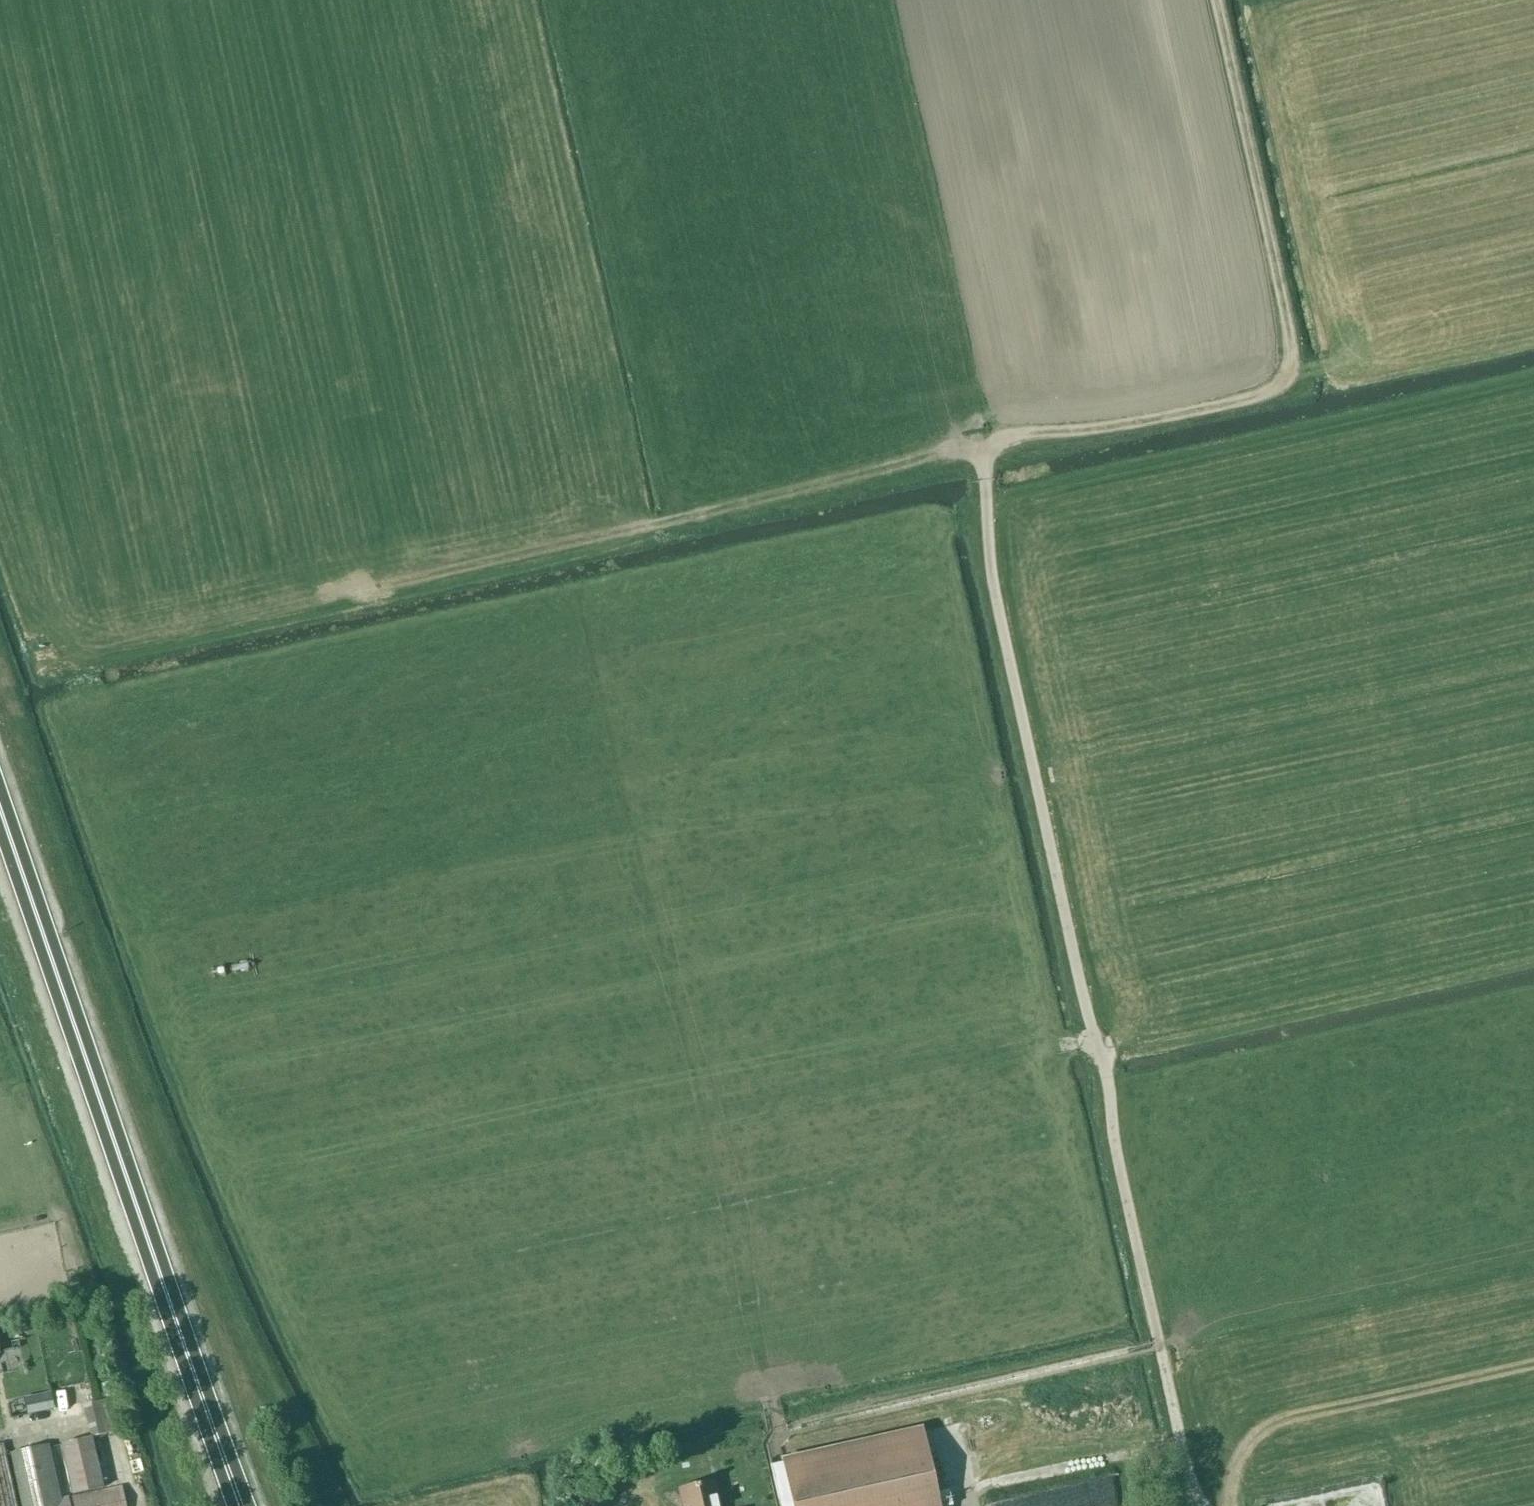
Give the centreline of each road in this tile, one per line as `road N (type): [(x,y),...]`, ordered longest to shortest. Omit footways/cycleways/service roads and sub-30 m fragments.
road 1 (trunk): [(242,1505),(0,817)]

